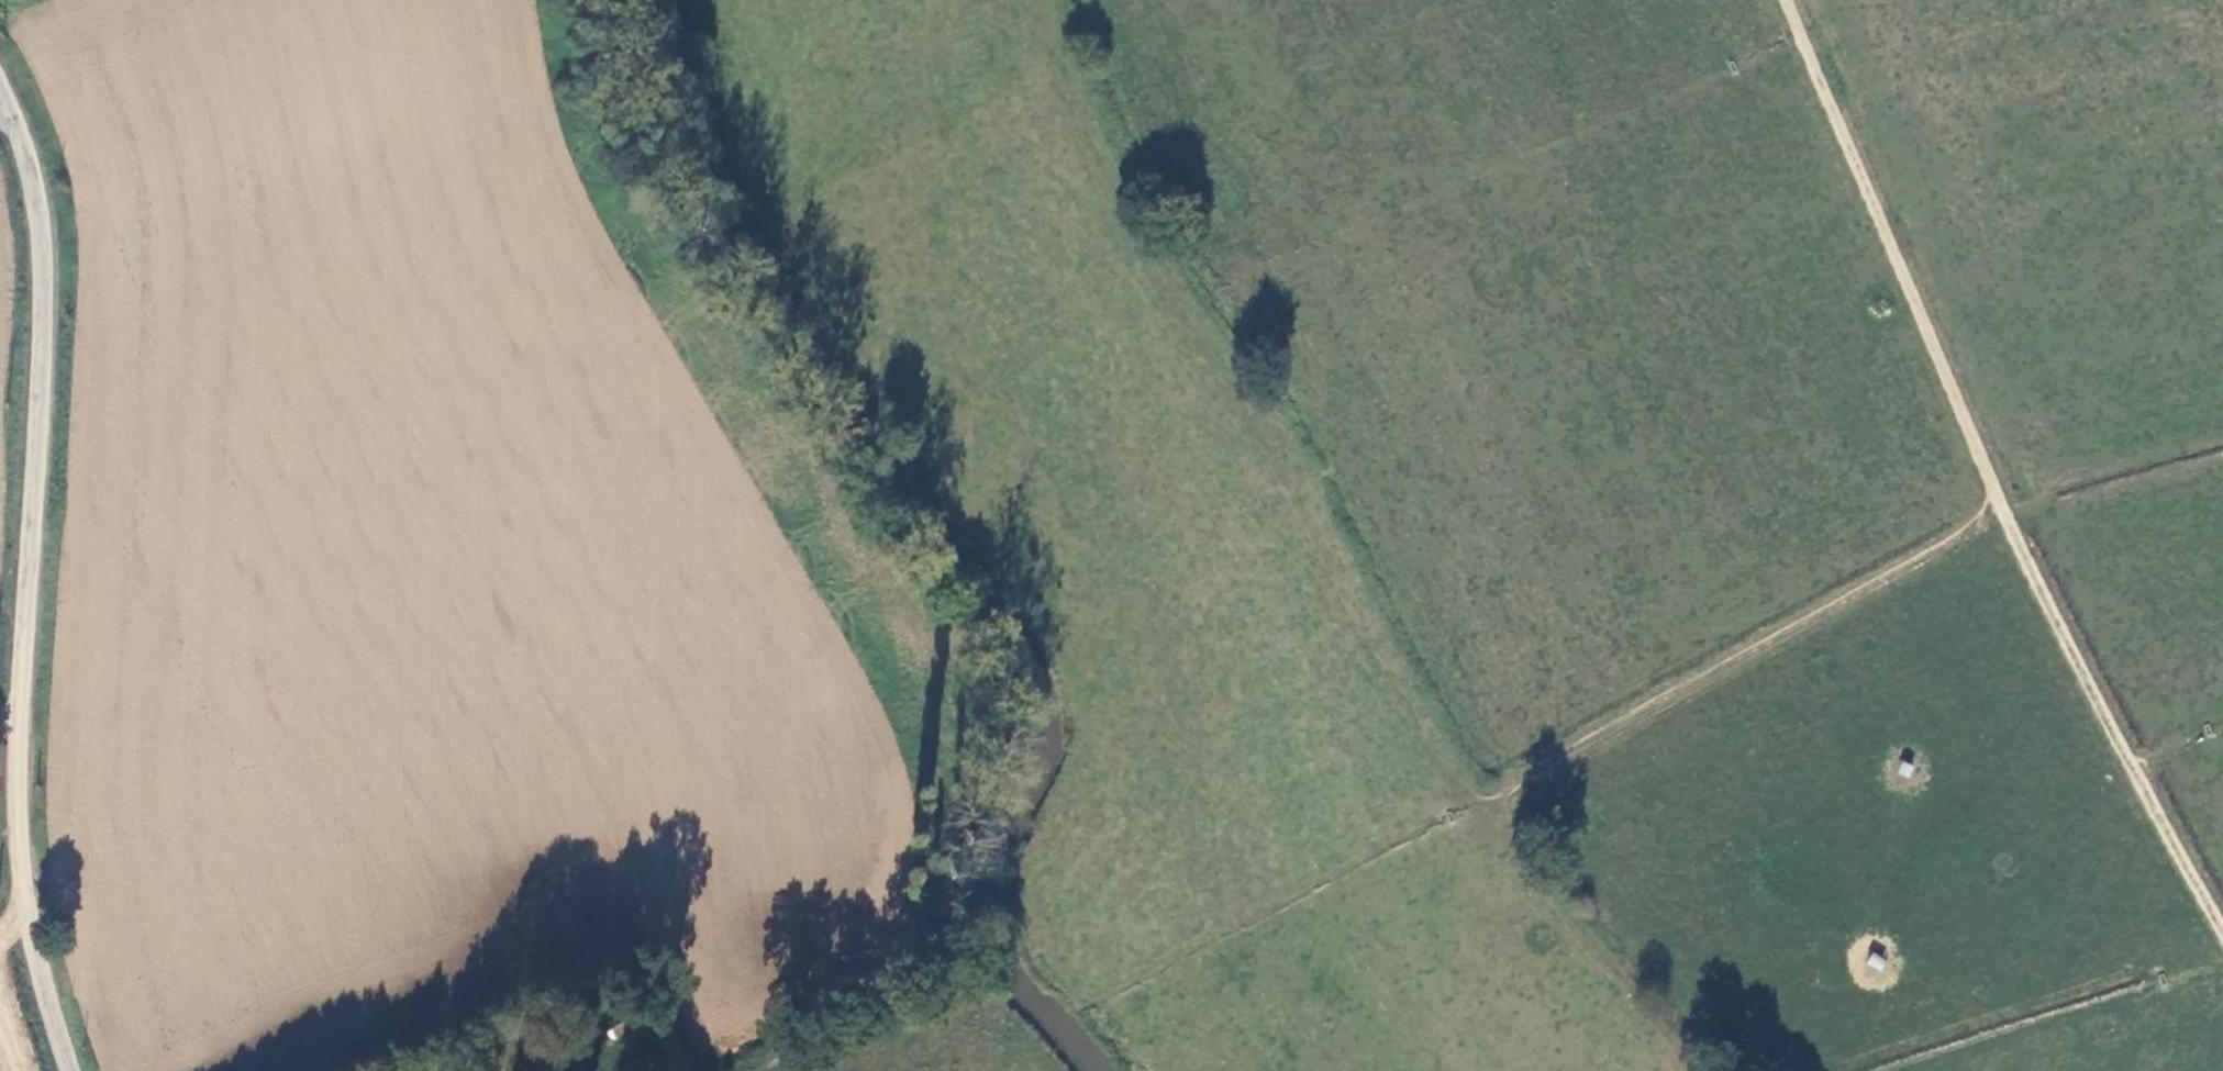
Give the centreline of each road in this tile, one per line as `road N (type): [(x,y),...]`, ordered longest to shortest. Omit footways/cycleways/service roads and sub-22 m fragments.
road 1 (unclassified): [(0,93),(42,264),(18,787),(24,910),(67,1070)]

